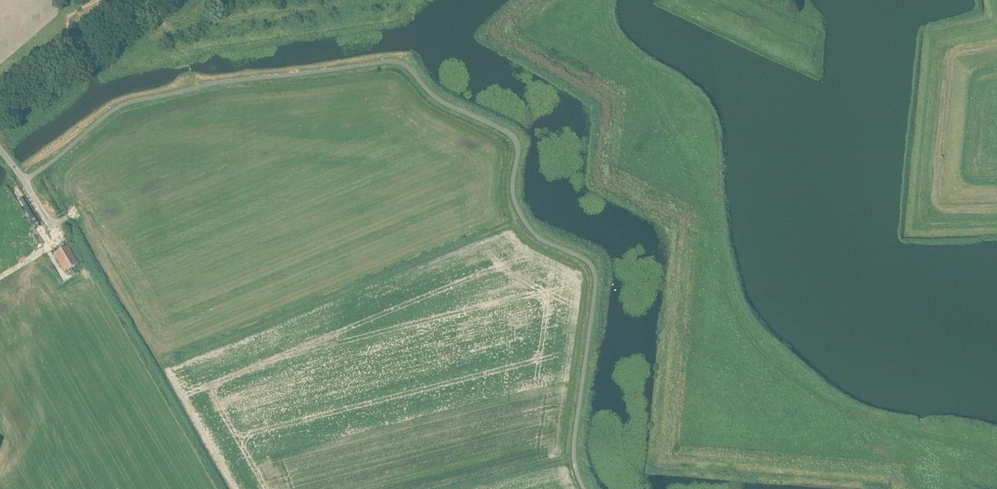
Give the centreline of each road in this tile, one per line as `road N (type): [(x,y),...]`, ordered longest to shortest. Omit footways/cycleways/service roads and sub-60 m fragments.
road 1 (tertiary): [(0,118),(146,0)]

